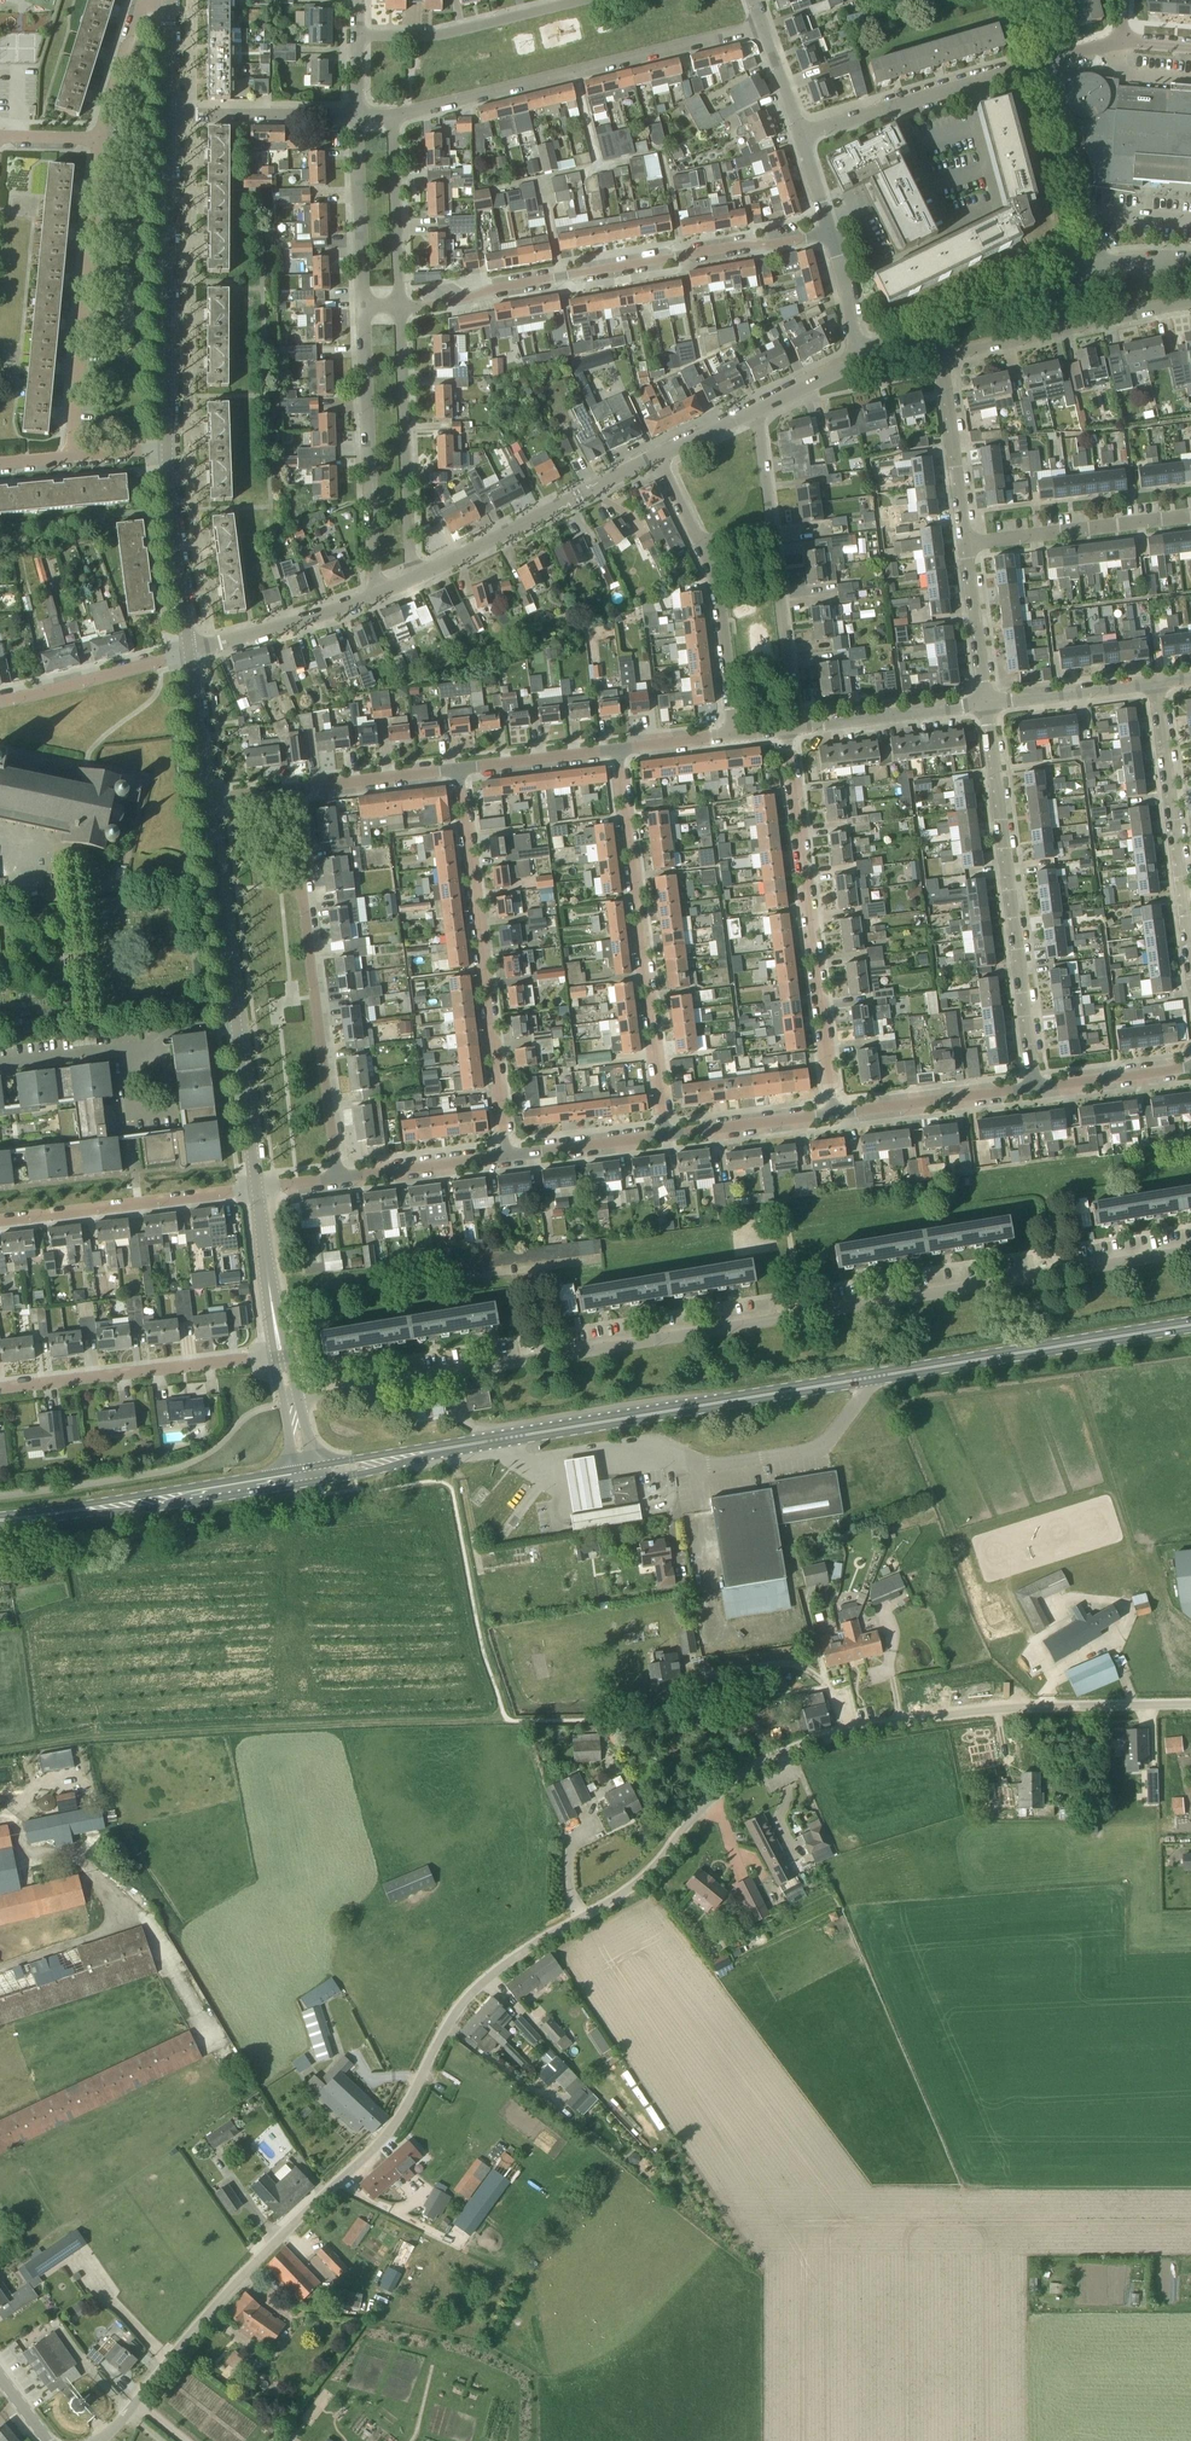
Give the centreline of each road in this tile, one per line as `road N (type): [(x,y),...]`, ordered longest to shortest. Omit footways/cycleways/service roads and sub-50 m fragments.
road 1 (unclassified): [(95,2440),(115,2427),(233,2283),(401,2124),(455,2022),(495,1979),(658,1870),(703,1806),(752,1768),(865,1732),(995,1708),(1190,1703)]
road 2 (residential): [(298,1400),(1190,1251)]
road 3 (primary): [(384,1461),(1190,1327)]
road 4 (residential): [(397,297),(825,225)]
road 5 (residential): [(509,1156),(462,766)]
road 6 (residential): [(343,1178),(294,789)]
road 7 (residential): [(669,1135),(619,748)]
road 8 (residential): [(1028,1089),(980,703)]
road 9 (residential): [(838,1112),(788,727)]
road 10 (residential): [(392,111),(762,23)]
road 11 (tertiary): [(169,453),(166,110)]
road 12 (residential): [(66,456),(100,137)]
road 13 (residential): [(1190,997),(1152,680)]
road 14 (primary): [(0,1520),(308,1477)]
road 15 (residential): [(361,598),(359,305)]
road 16 (unclassified): [(0,1388),(281,1352)]
road 17 (residential): [(405,579),(397,297)]
road 18 (residential): [(405,579),(655,454)]
road 19 (residential): [(930,356),(1190,301)]
road 20 (residential): [(0,1220),(256,1188)]
road 21 (residential): [(1042,58),(799,134)]
road 22 (residential): [(959,547),(1190,517)]
road 23 (tertiary): [(235,1023),(205,800)]
road 24 (residential): [(1097,265),(1042,58)]
road 25 (residential): [(357,31),(424,33),(560,0)]
road 26 (tertiary): [(189,652),(169,453)]
road 27 (residential): [(161,1045),(173,1125),(136,1128),(126,1049)]
road 28 (residential): [(721,736),(719,634),(691,543)]
road 29 (residential): [(788,727),(767,532)]
road 30 (unclassified): [(0,701),(189,652)]
road 31 (residential): [(359,305),(357,111)]
road 32 (residential): [(913,324),(1028,281),(1097,265)]
road 33 (residential): [(788,727),(980,703)]
road 34 (residential): [(959,547),(930,356)]
road 35 (residential): [(838,1112),(1028,1089)]
road 36 (residential): [(166,110),(357,111)]
road 37 (residential): [(397,297),(392,111)]
road 38 (residential): [(189,652),(361,598)]
road 39 (residential): [(980,703),(1152,680)]
road 40 (residential): [(669,1135),(838,1112)]
road 41 (residential): [(294,789),(462,766)]
road 42 (residential): [(343,1178),(509,1156)]
road 43 (tertiary): [(256,1188),(235,1023)]
road 44 (tertiary): [(281,1352),(256,1188)]
road 45 (residential): [(1028,1089),(1190,1068)]
road 46 (residential): [(168,5),(138,11),(100,137)]
road 47 (residential): [(509,1156),(669,1135)]
road 48 (residential): [(462,766),(619,748)]
road 49 (residential): [(980,703),(959,547)]
road 50 (tertiary): [(205,800),(189,652)]
road 51 (residential): [(862,348),(825,225)]
road 52 (residential): [(767,532),(751,405)]
road 53 (residential): [(126,1049),(0,1062)]
road 54 (residential): [(751,405),(862,348)]

